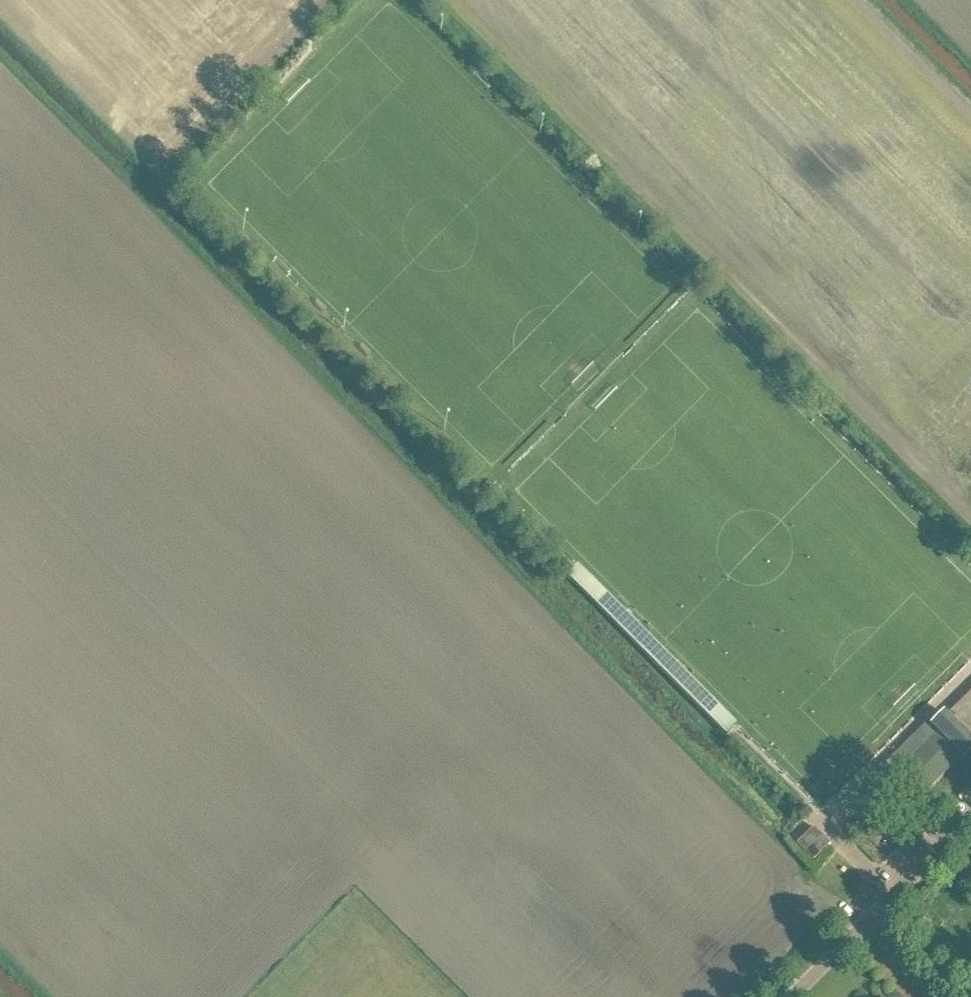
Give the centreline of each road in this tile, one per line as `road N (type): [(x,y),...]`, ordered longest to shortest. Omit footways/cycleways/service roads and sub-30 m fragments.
road 1 (track): [(970,522),(436,0)]
road 2 (residential): [(783,996),(970,809)]

